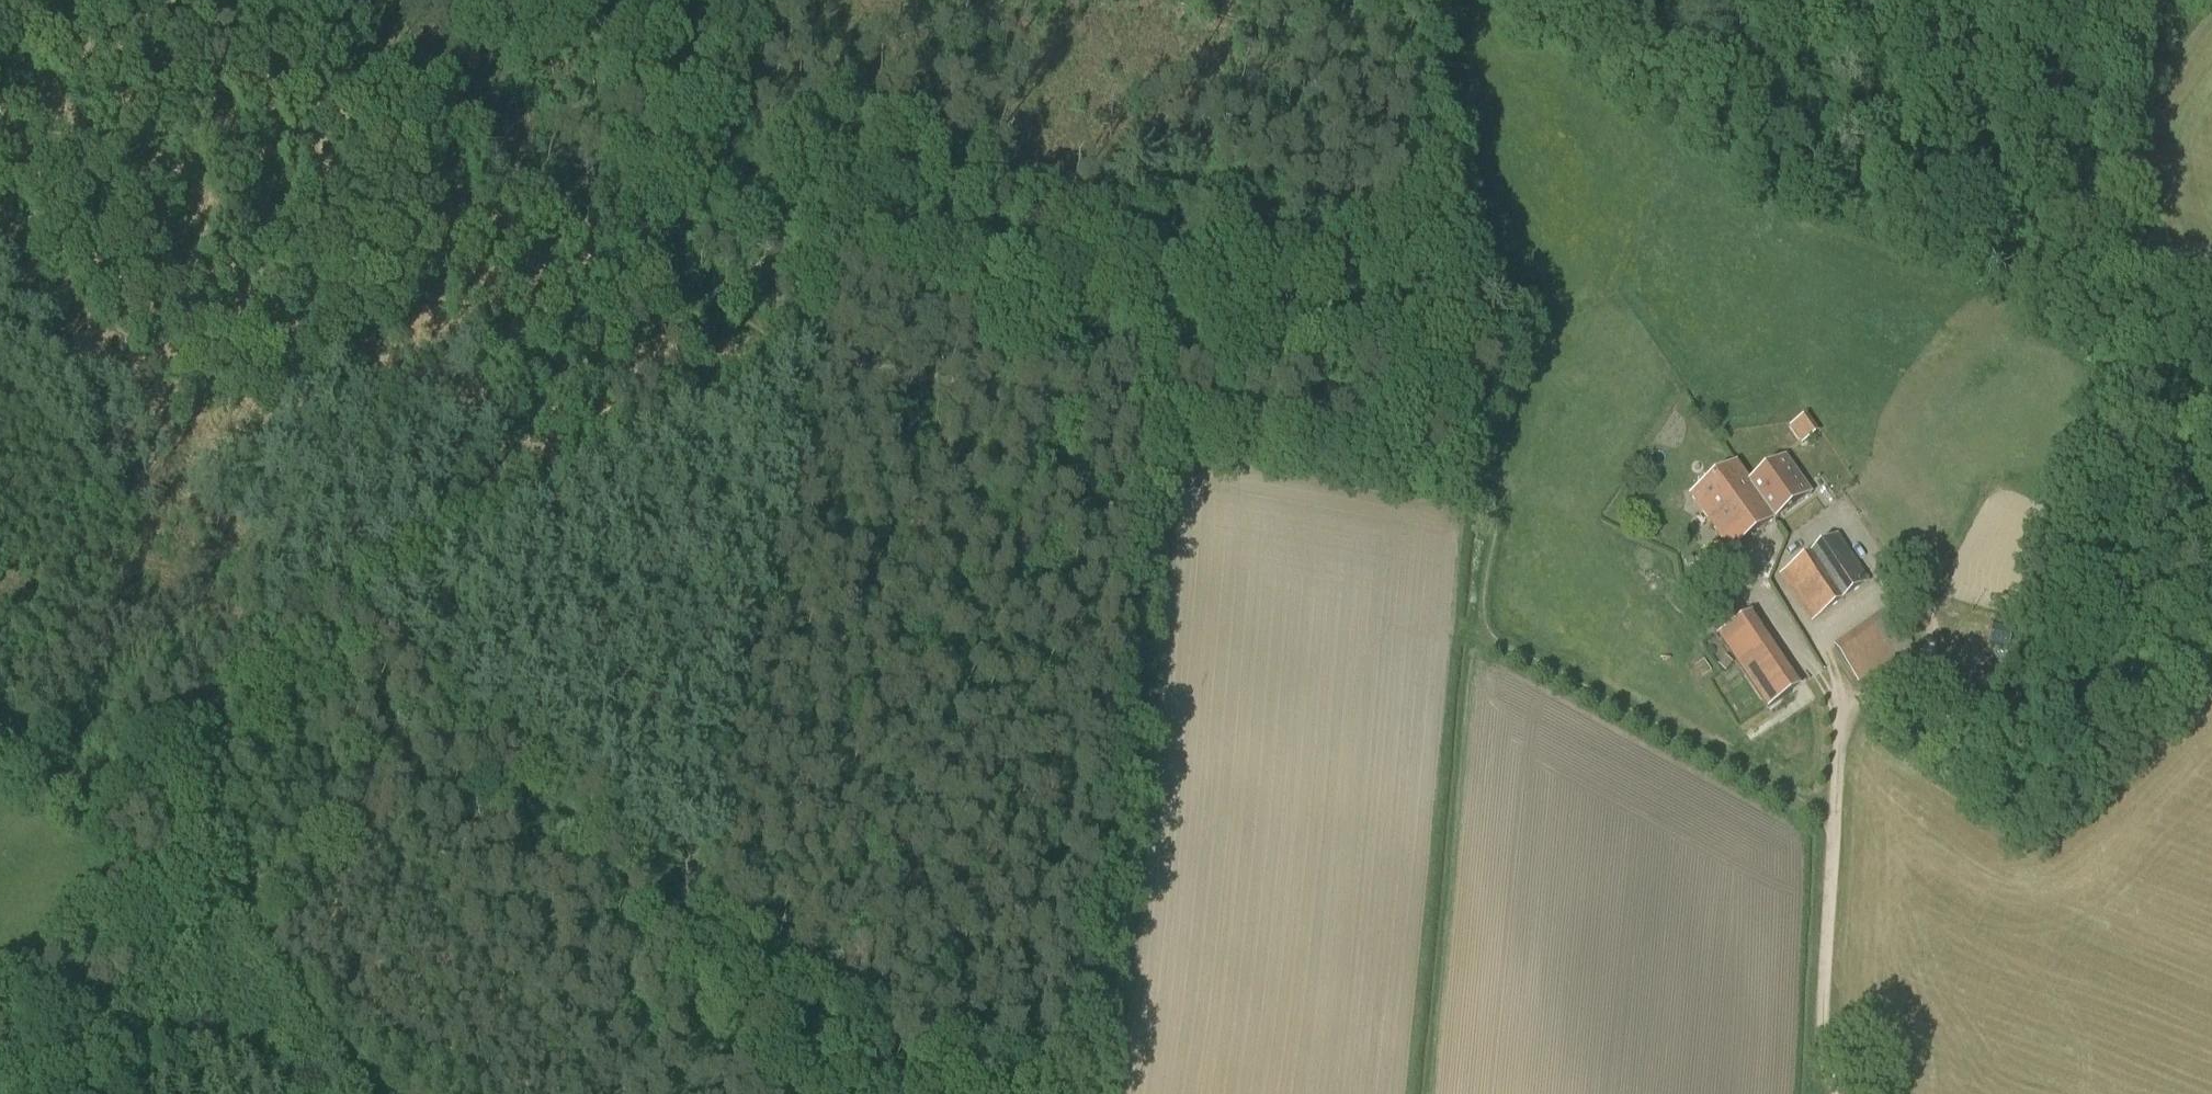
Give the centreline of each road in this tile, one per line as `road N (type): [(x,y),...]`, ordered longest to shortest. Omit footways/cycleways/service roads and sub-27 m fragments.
road 1 (track): [(1838,1093),(1819,1050),(1824,812)]

